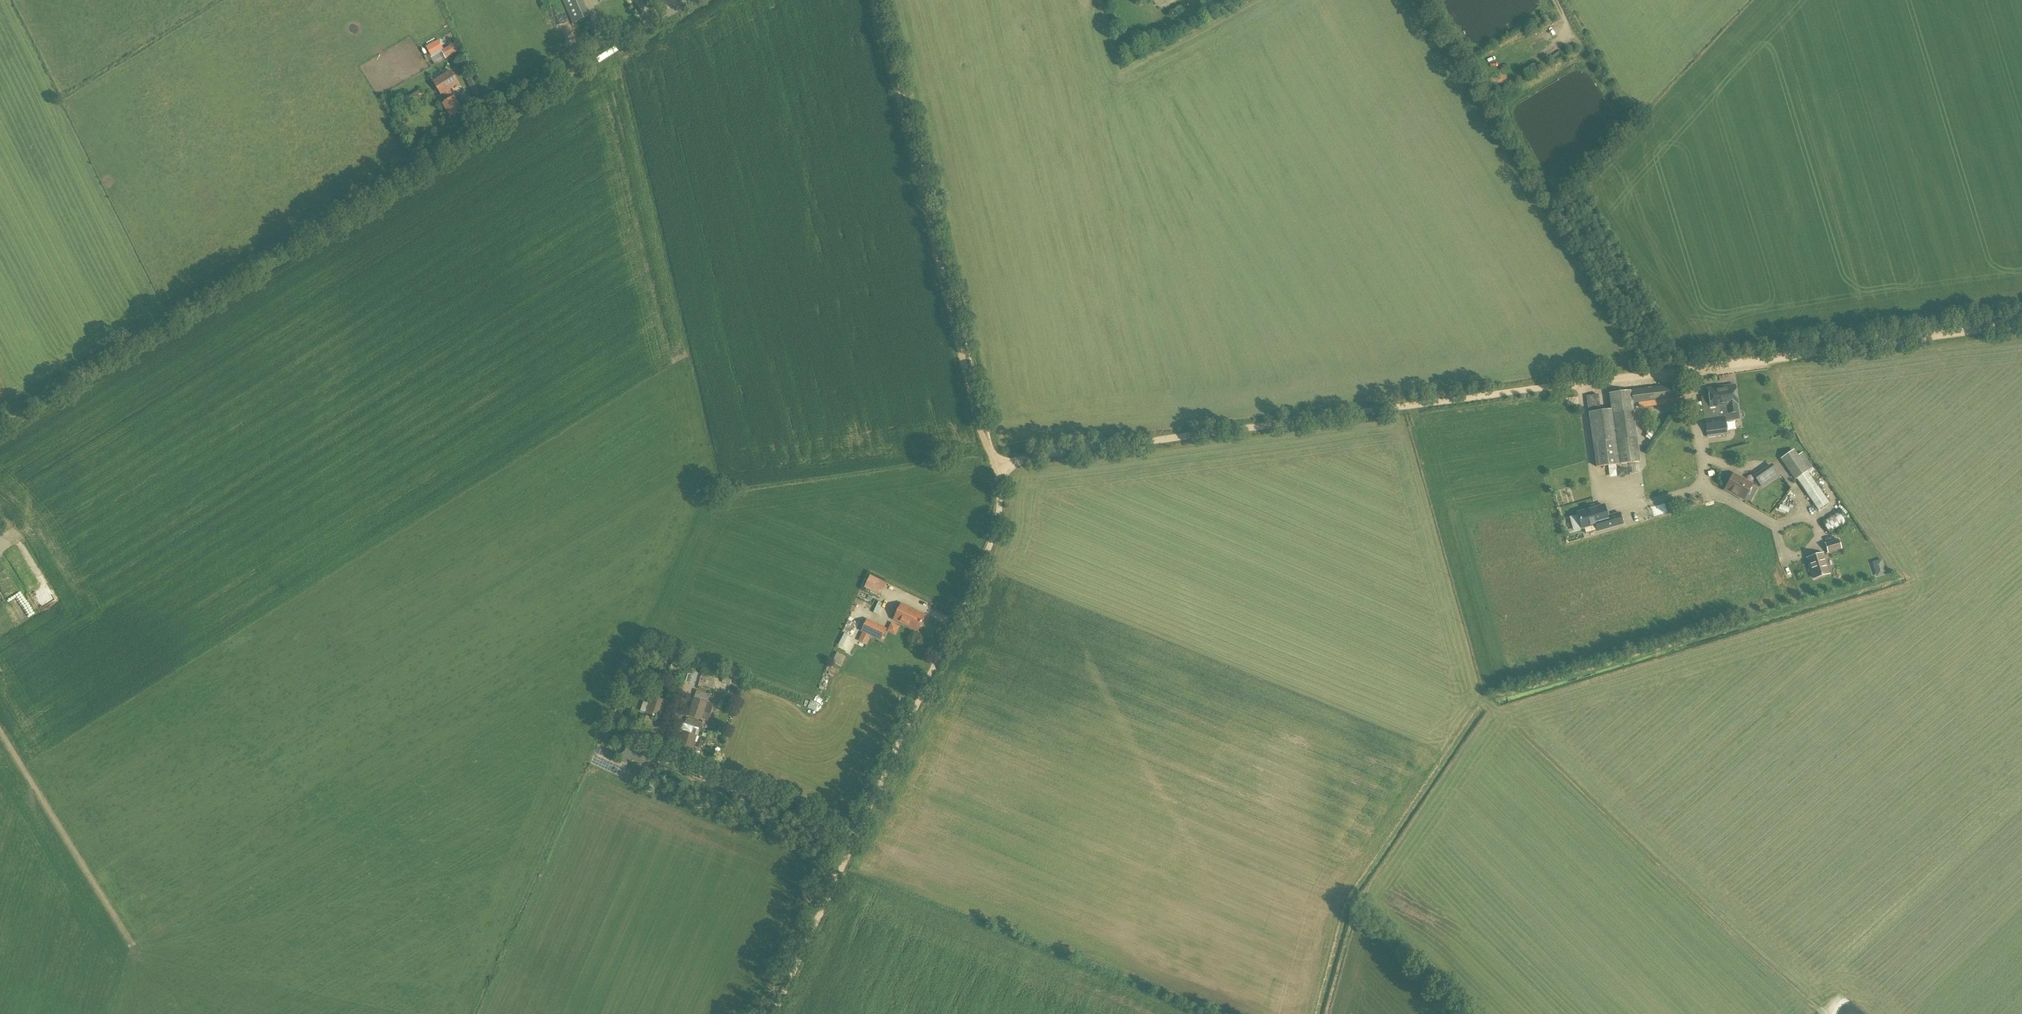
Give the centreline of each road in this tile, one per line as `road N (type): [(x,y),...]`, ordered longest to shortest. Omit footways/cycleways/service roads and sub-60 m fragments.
road 1 (track): [(992,462),(2021,326)]
road 2 (unclassified): [(0,425),(690,0)]
road 3 (track): [(992,462),(999,501),(992,542),(773,1013)]
road 4 (track): [(875,0),(992,462)]

